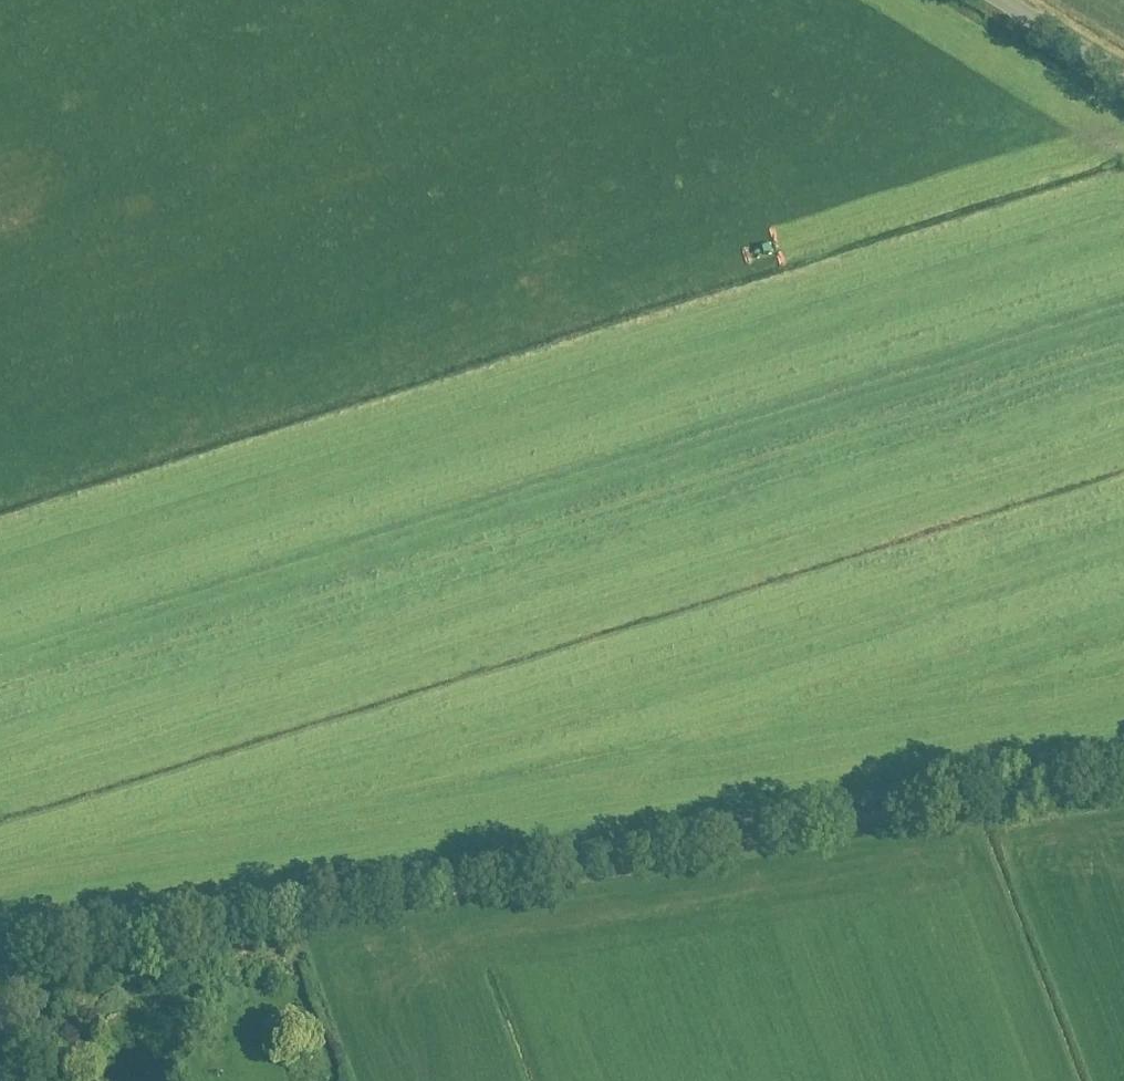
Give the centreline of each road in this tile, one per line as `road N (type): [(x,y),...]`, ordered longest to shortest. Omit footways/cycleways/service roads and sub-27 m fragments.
road 1 (unclassified): [(0,954),(1123,768)]
road 2 (unclassified): [(1123,74),(1002,0)]

